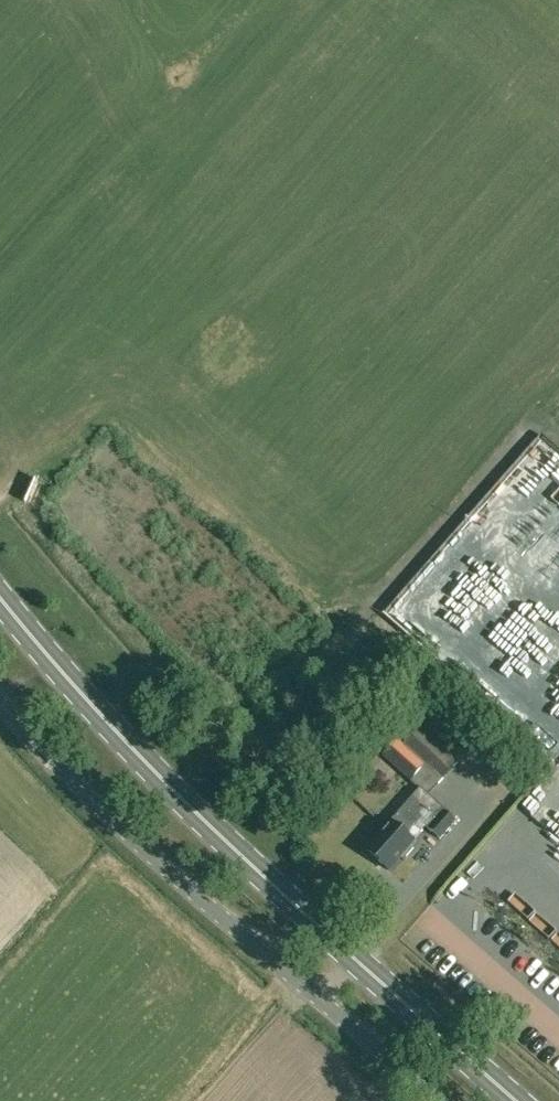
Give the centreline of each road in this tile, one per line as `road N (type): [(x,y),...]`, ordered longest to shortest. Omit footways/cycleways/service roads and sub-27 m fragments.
road 1 (primary): [(514,1100),(182,798),(0,594)]
road 2 (unclassified): [(429,1100),(134,844),(0,705)]

